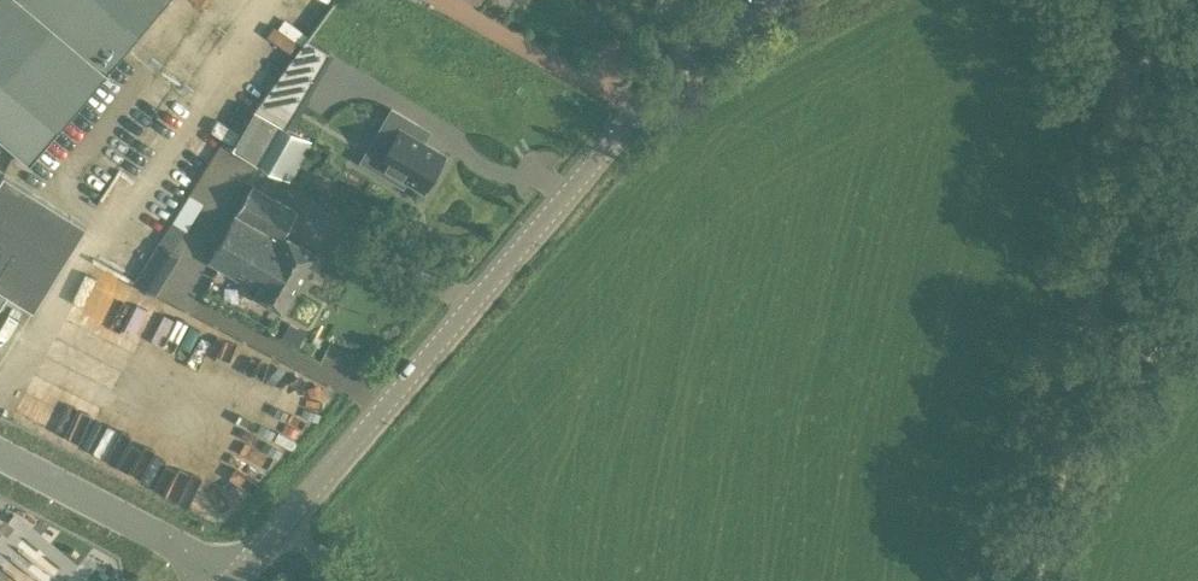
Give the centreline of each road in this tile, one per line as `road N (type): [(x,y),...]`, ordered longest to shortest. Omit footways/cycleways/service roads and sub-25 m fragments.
road 1 (secondary): [(235,580),(666,79),(764,0)]
road 2 (unclassified): [(1019,580),(1116,116),(1075,0)]
road 3 (unclassified): [(0,454),(228,580)]

